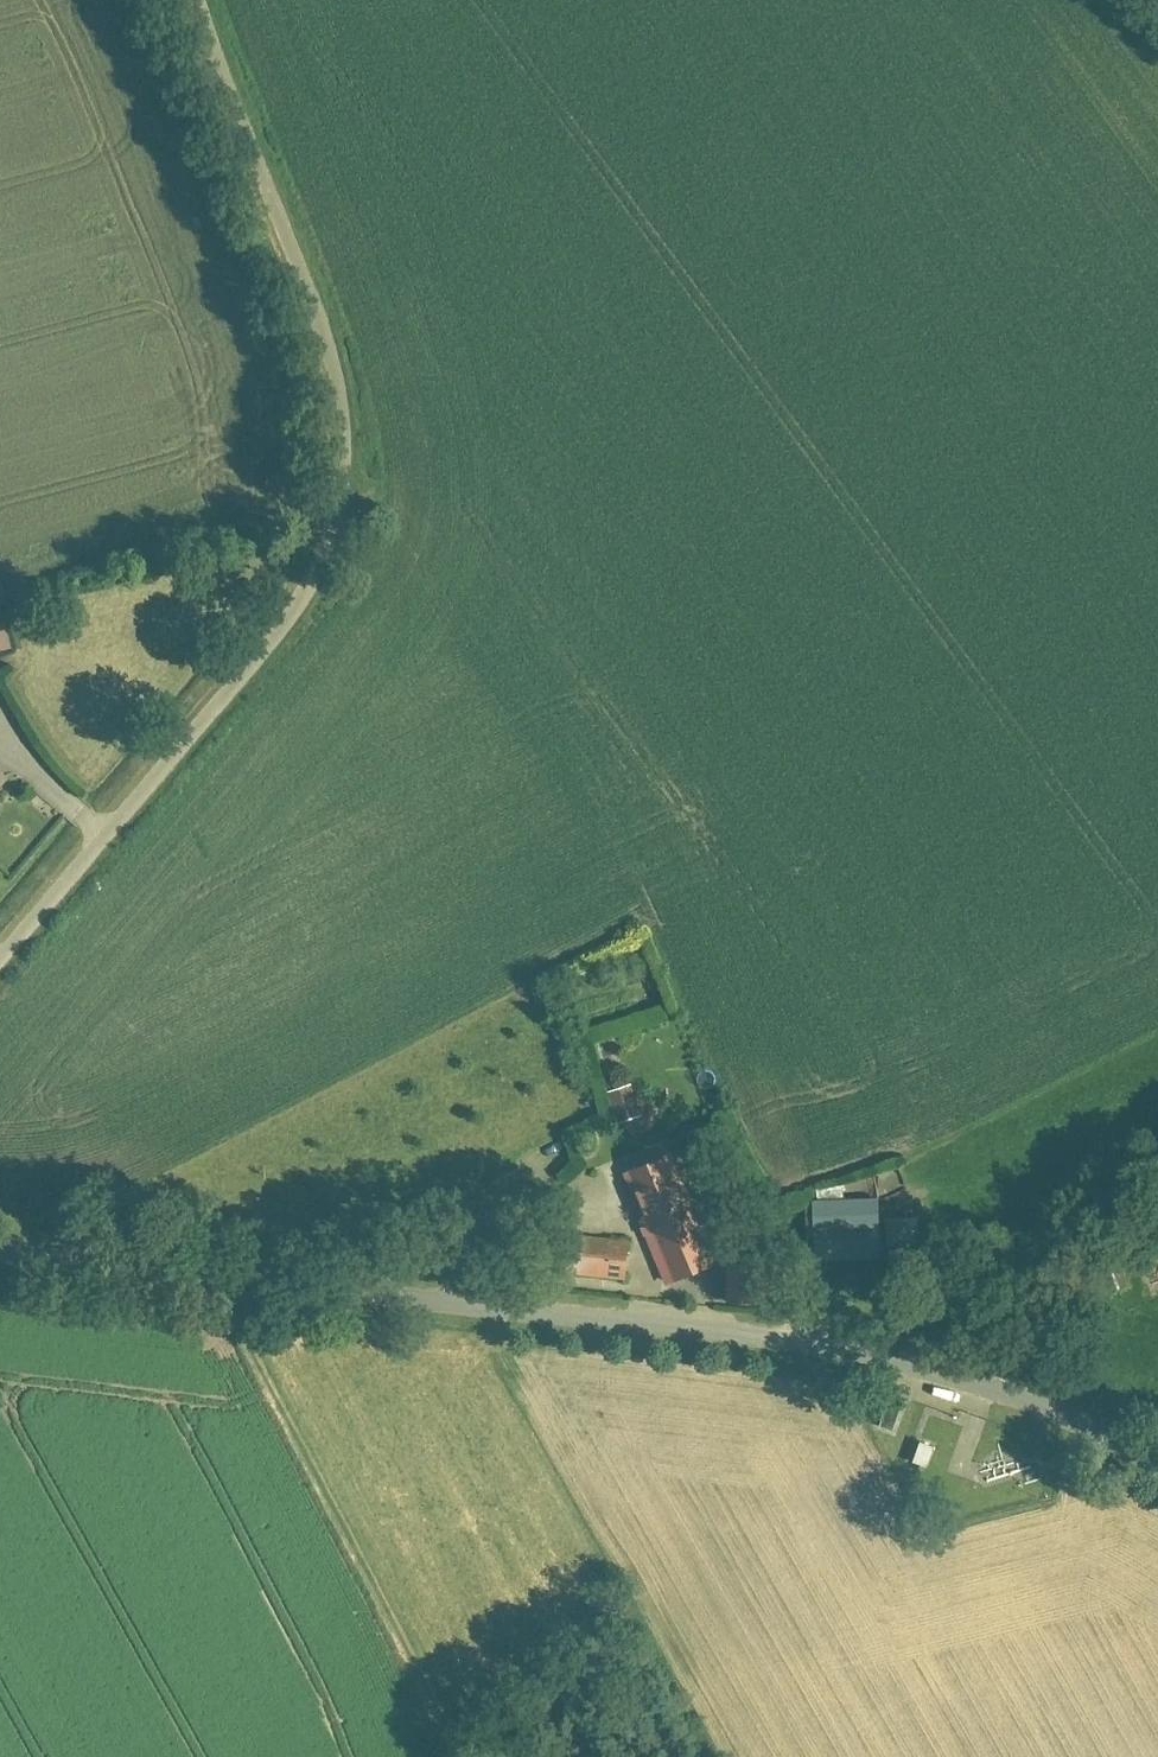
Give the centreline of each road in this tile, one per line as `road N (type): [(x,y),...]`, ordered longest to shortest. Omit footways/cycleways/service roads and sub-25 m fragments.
road 1 (tertiary): [(1157,1467),(1026,1397),(872,1351),(0,1253)]
road 2 (residential): [(199,0),(340,384),(344,468),(335,525),(280,634),(0,963)]

